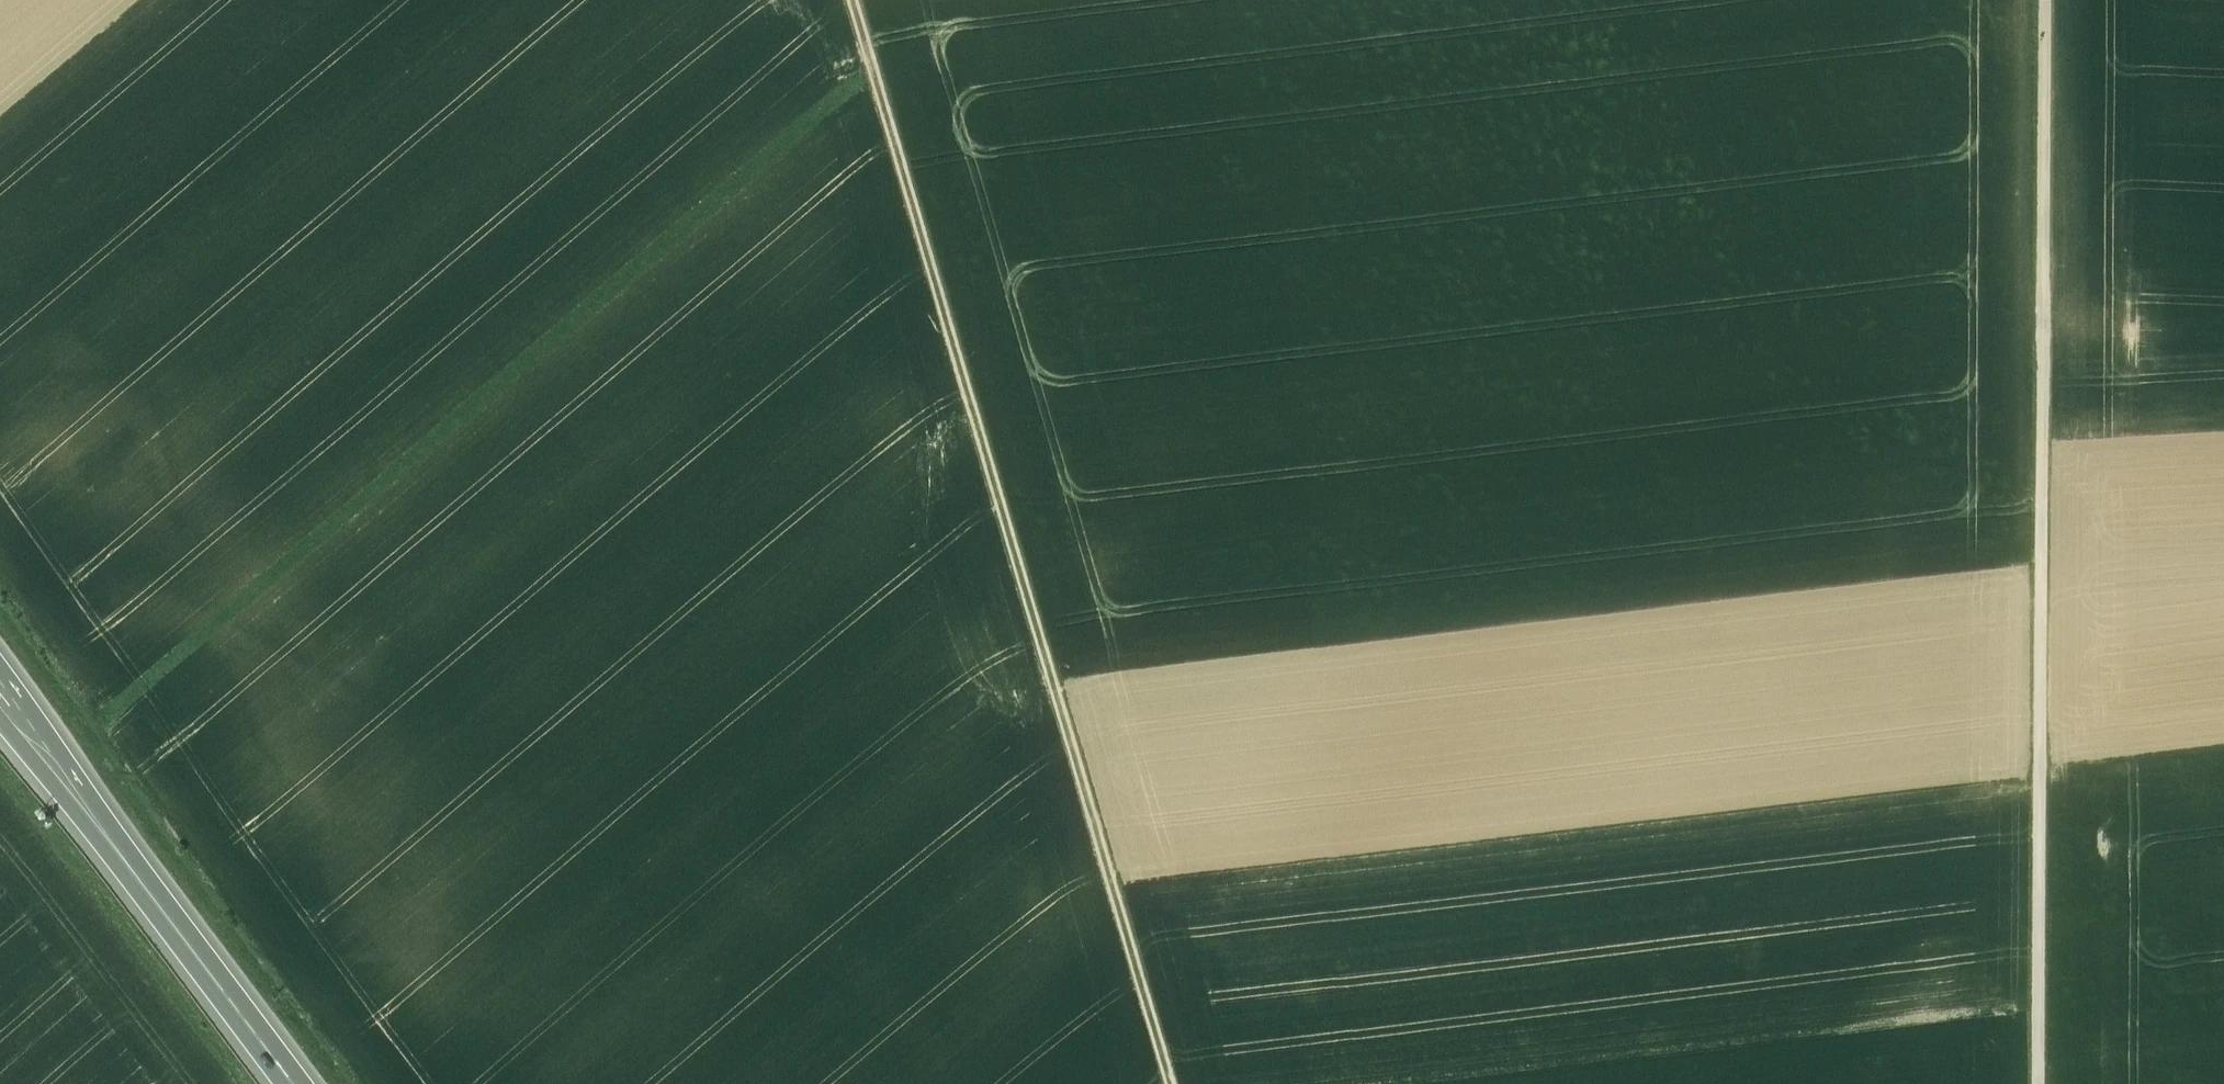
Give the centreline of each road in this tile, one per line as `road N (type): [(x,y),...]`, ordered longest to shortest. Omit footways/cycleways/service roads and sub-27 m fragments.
road 1 (track): [(850,0),(1171,1083)]
road 2 (track): [(2039,1083),(2047,0)]
road 3 (primary): [(300,1083),(0,687)]

